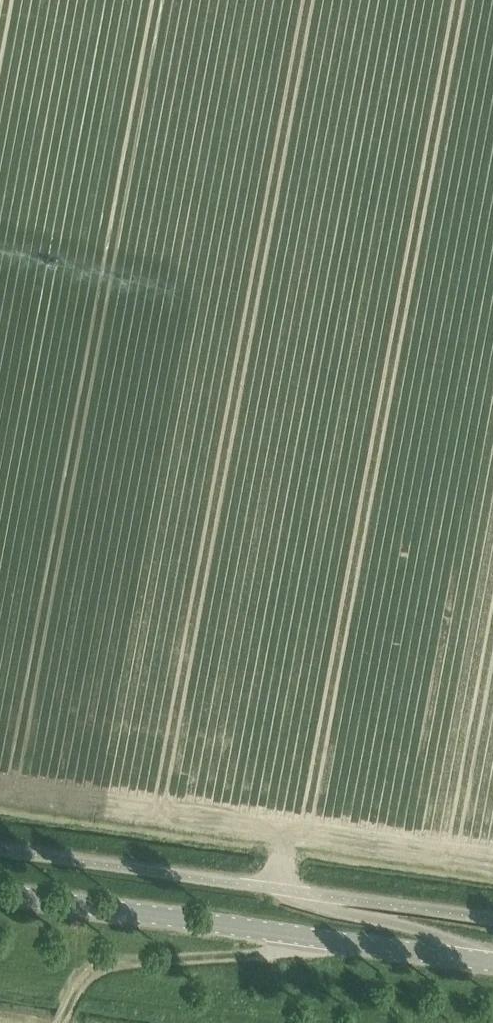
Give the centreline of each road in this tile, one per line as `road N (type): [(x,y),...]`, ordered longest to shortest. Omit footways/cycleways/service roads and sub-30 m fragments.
road 1 (tertiary): [(492,964),(0,893)]

